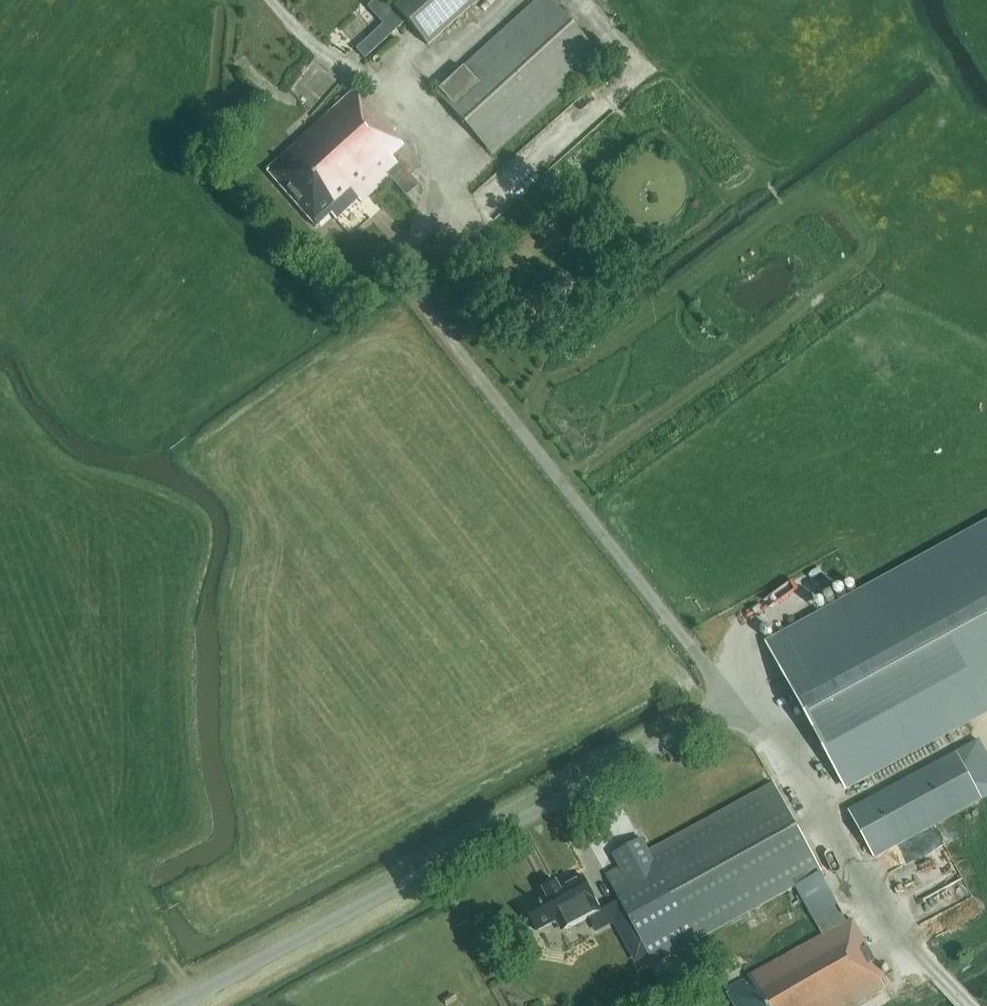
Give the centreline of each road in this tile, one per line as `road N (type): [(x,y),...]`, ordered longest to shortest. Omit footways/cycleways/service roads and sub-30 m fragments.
road 1 (unclassified): [(176,1005),(412,871),(722,715),(722,683),(405,266)]

